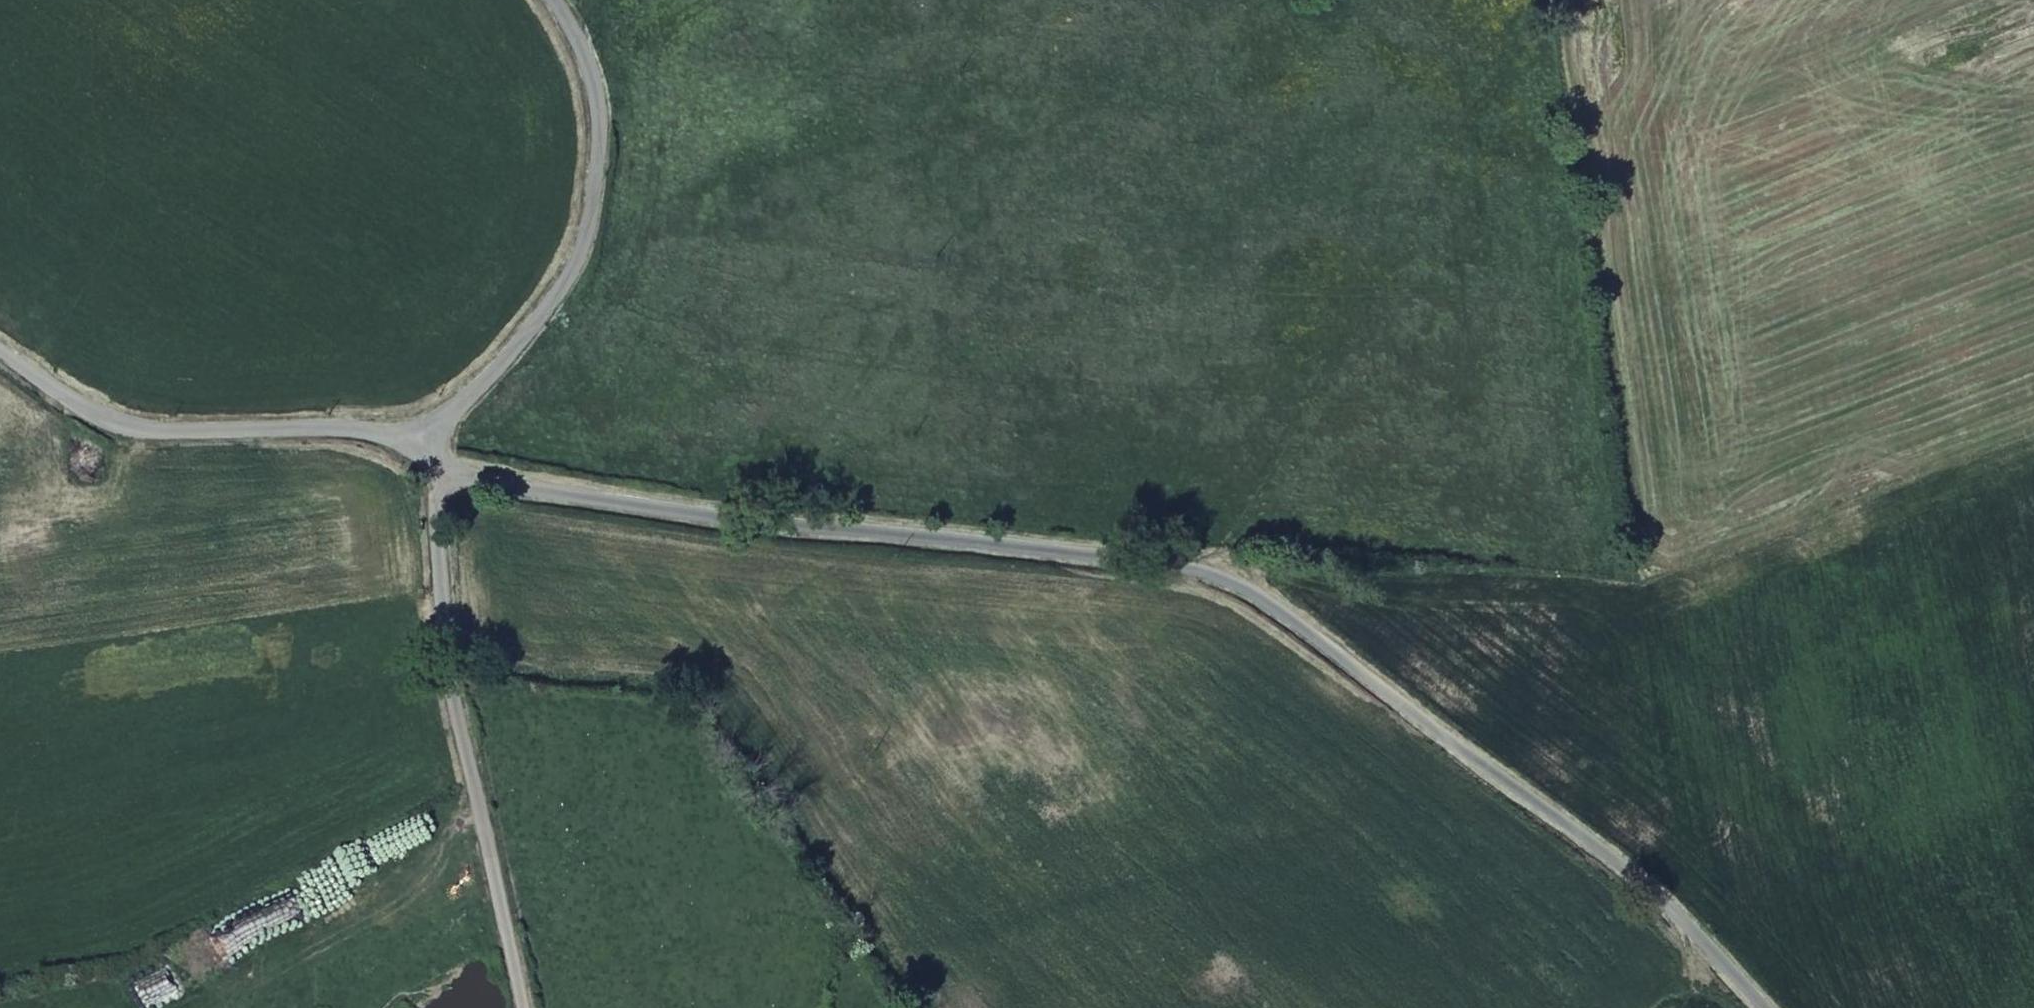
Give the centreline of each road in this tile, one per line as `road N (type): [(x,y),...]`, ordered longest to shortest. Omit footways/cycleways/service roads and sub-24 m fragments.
road 1 (unclassified): [(1760,1007),(1636,887),(1218,574),(634,503),(454,470),(426,451)]
road 2 (unclassified): [(426,451),(452,688),(526,1007)]
road 3 (unclassified): [(551,0),(578,47),(595,104),(588,231),(566,283),(448,409),(426,451)]
road 4 (unclassified): [(426,451),(321,432),(154,429),(61,408),(0,363)]

